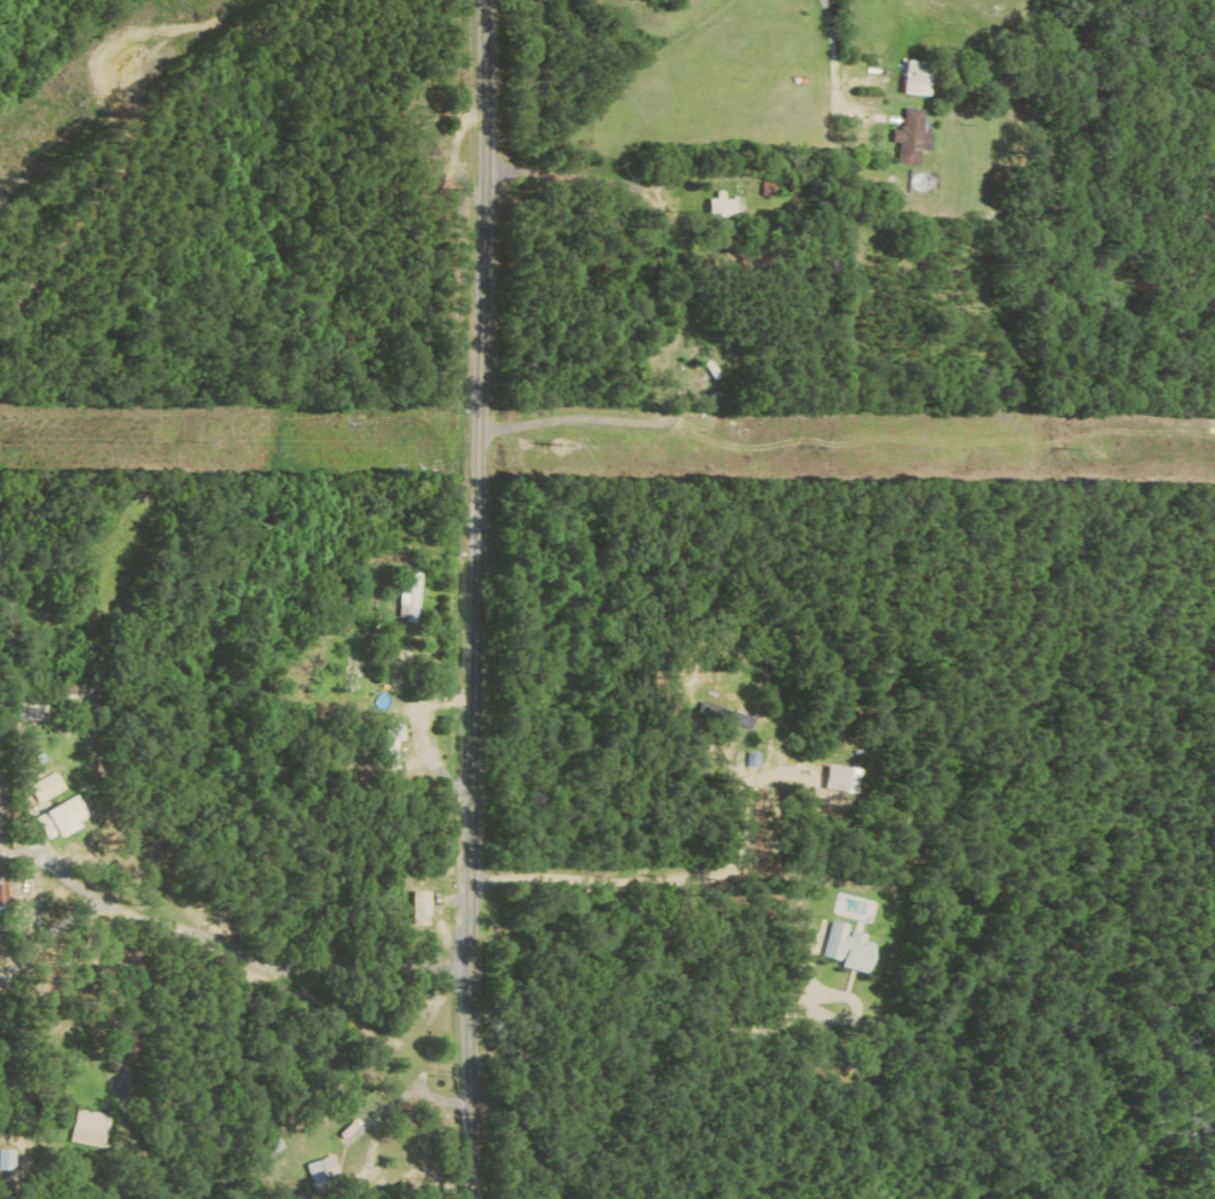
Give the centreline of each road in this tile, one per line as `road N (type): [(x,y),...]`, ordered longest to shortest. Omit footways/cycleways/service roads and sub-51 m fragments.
road 1 (residential): [(475,1198),(471,965),(488,0)]
road 2 (residential): [(471,965),(162,919),(59,846)]

